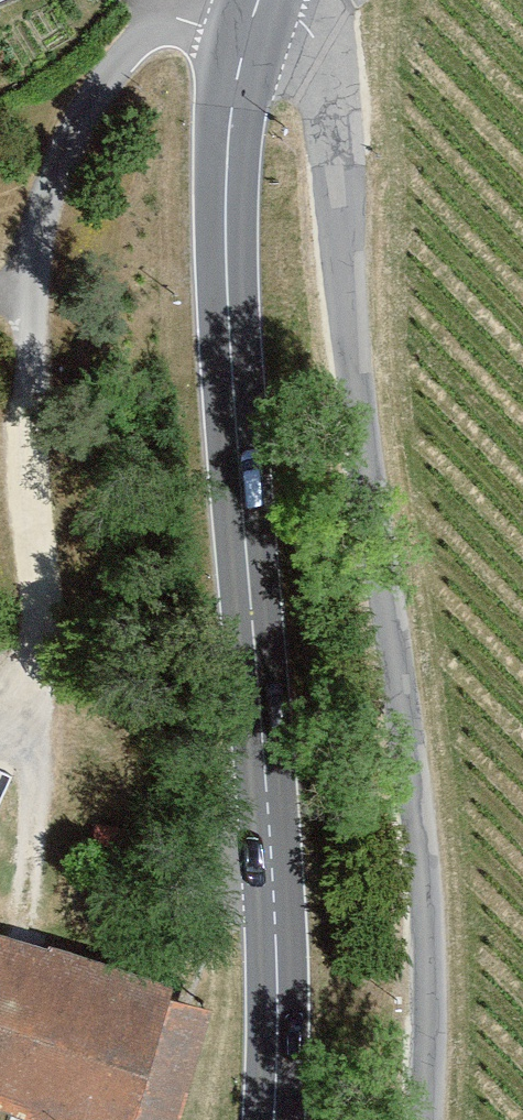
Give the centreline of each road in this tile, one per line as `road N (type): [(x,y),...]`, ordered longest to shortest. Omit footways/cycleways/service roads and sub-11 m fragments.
road 1 (unclassified): [(421,1119),(429,1037),(424,845),(334,182),(316,83),(282,0)]
road 2 (secondary): [(274,1119),(273,896),(225,214),(231,101),(254,0)]

